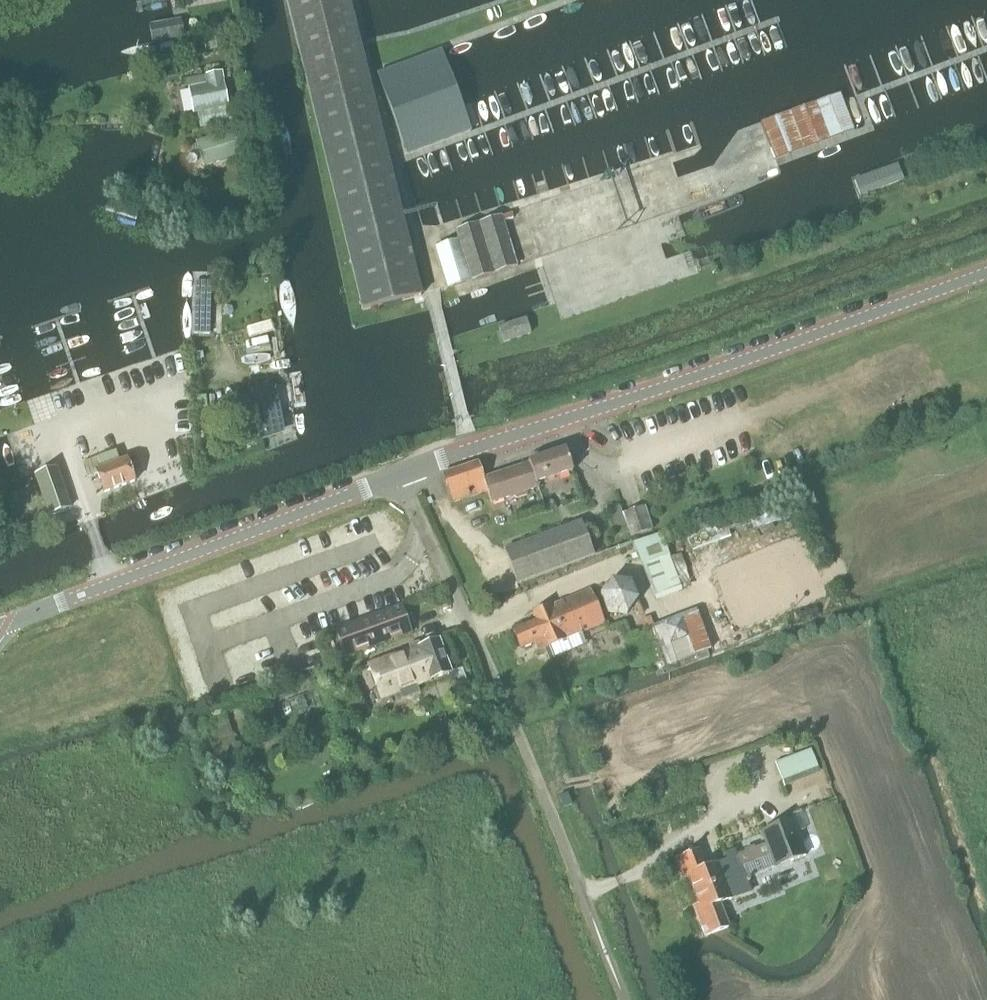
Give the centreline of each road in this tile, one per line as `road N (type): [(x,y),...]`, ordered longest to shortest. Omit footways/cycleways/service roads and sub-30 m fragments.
road 1 (tertiary): [(986,273),(400,476)]
road 2 (unclassified): [(625,999),(502,692),(400,476)]
road 3 (tertiary): [(400,476),(0,625)]

